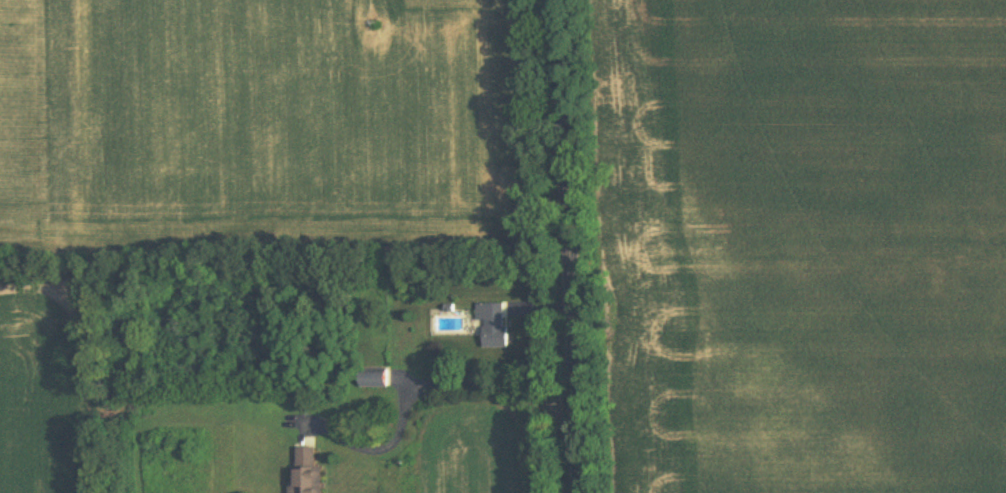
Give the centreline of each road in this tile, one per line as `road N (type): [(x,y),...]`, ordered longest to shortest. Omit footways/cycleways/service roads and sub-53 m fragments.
road 1 (tertiary): [(560,0),(580,492)]

